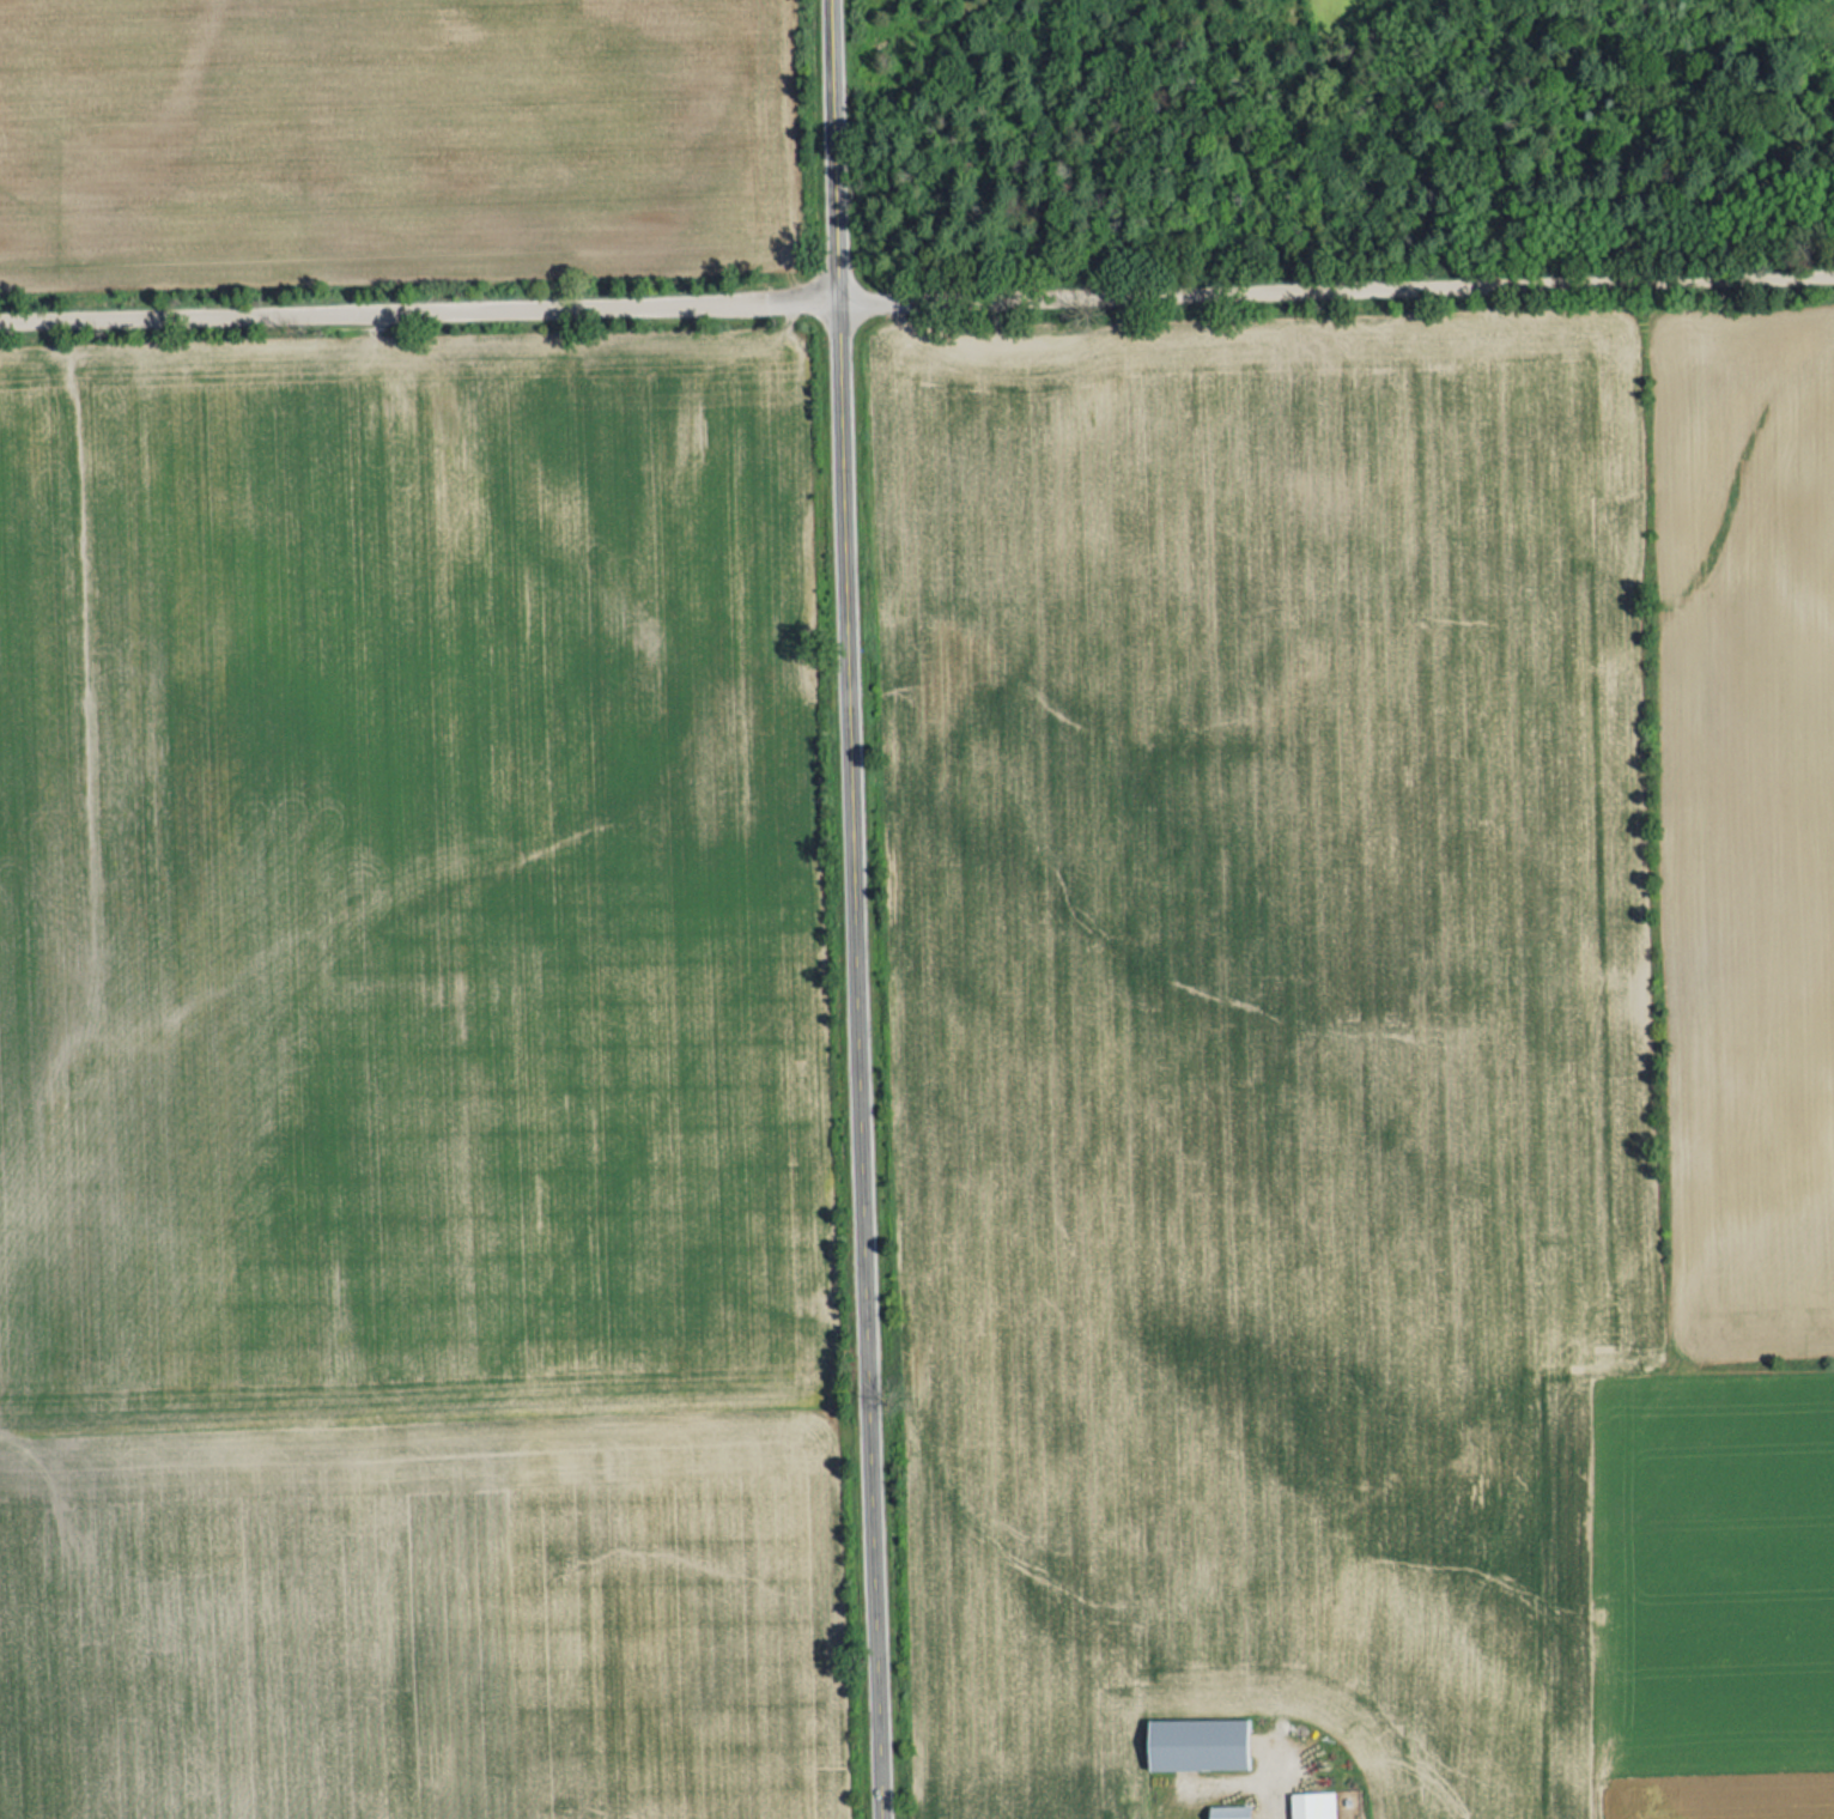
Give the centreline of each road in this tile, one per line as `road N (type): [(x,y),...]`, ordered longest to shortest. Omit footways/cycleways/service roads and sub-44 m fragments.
road 1 (residential): [(1833,263),(0,316)]
road 2 (tertiary): [(832,0),(887,1818)]

